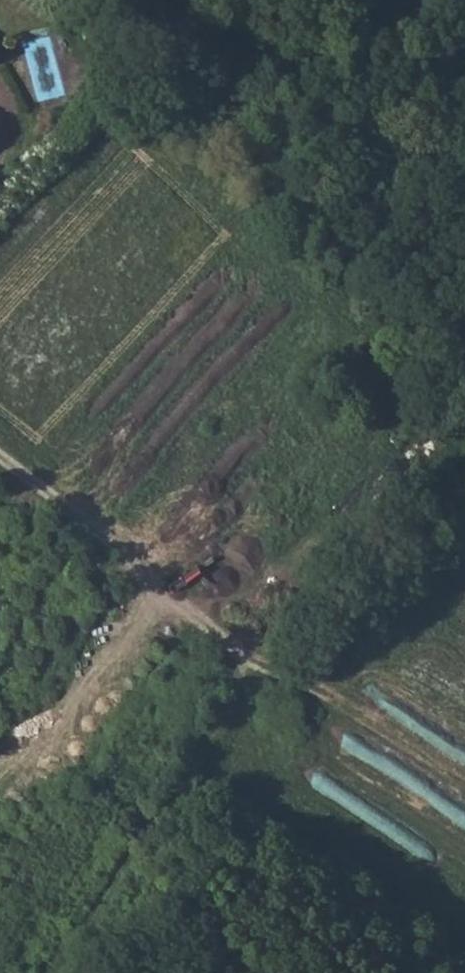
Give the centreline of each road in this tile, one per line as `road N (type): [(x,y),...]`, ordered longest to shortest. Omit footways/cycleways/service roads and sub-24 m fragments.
road 1 (track): [(259,670),(0,467)]

